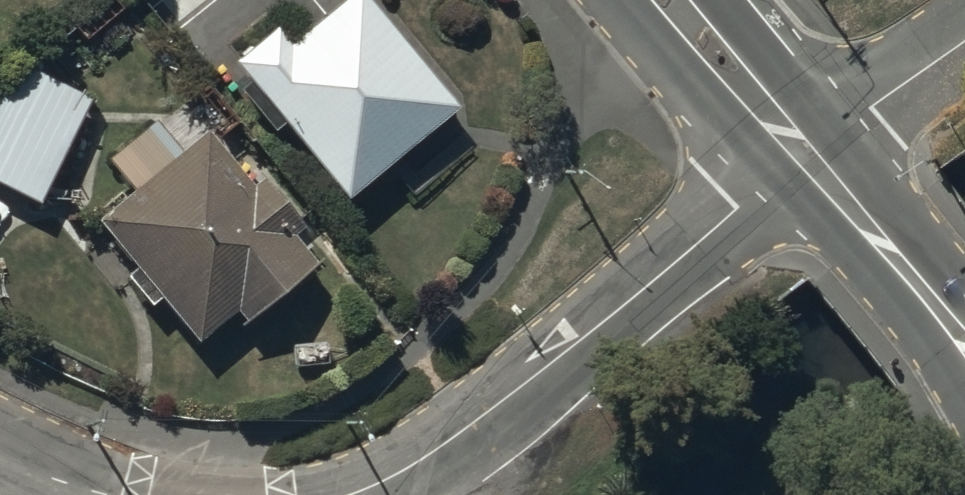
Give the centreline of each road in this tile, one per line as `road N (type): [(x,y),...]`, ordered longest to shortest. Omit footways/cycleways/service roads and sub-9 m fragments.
road 1 (residential): [(805,152),(575,347),(416,464),(355,494)]
road 2 (secondary): [(964,343),(805,152)]
road 3 (secondary): [(805,152),(677,0)]
road 4 (unclassified): [(964,41),(805,152)]

